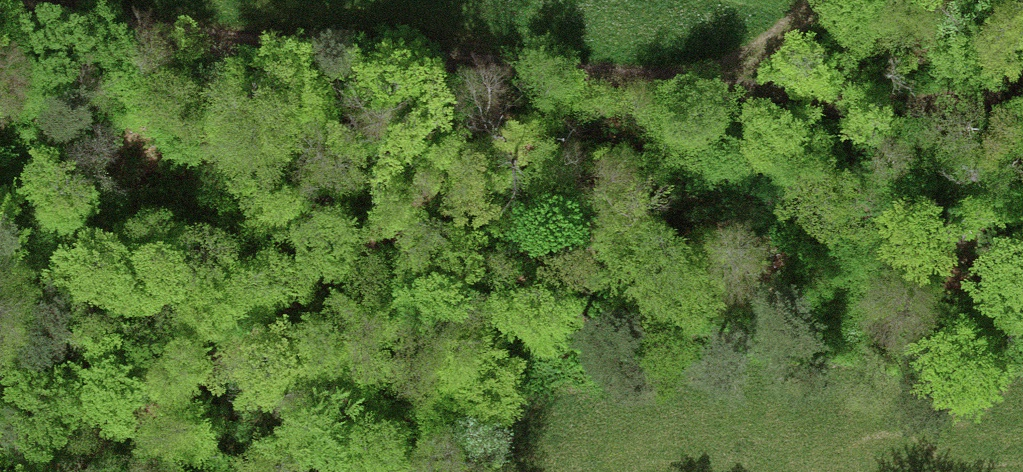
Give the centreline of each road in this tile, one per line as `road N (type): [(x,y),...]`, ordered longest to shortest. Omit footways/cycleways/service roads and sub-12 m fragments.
road 1 (track): [(59,0),(669,87),(1022,11)]
road 2 (track): [(478,60),(453,148),(431,190),(394,228),(66,471)]
road 3 (track): [(820,0),(784,37),(669,87)]

